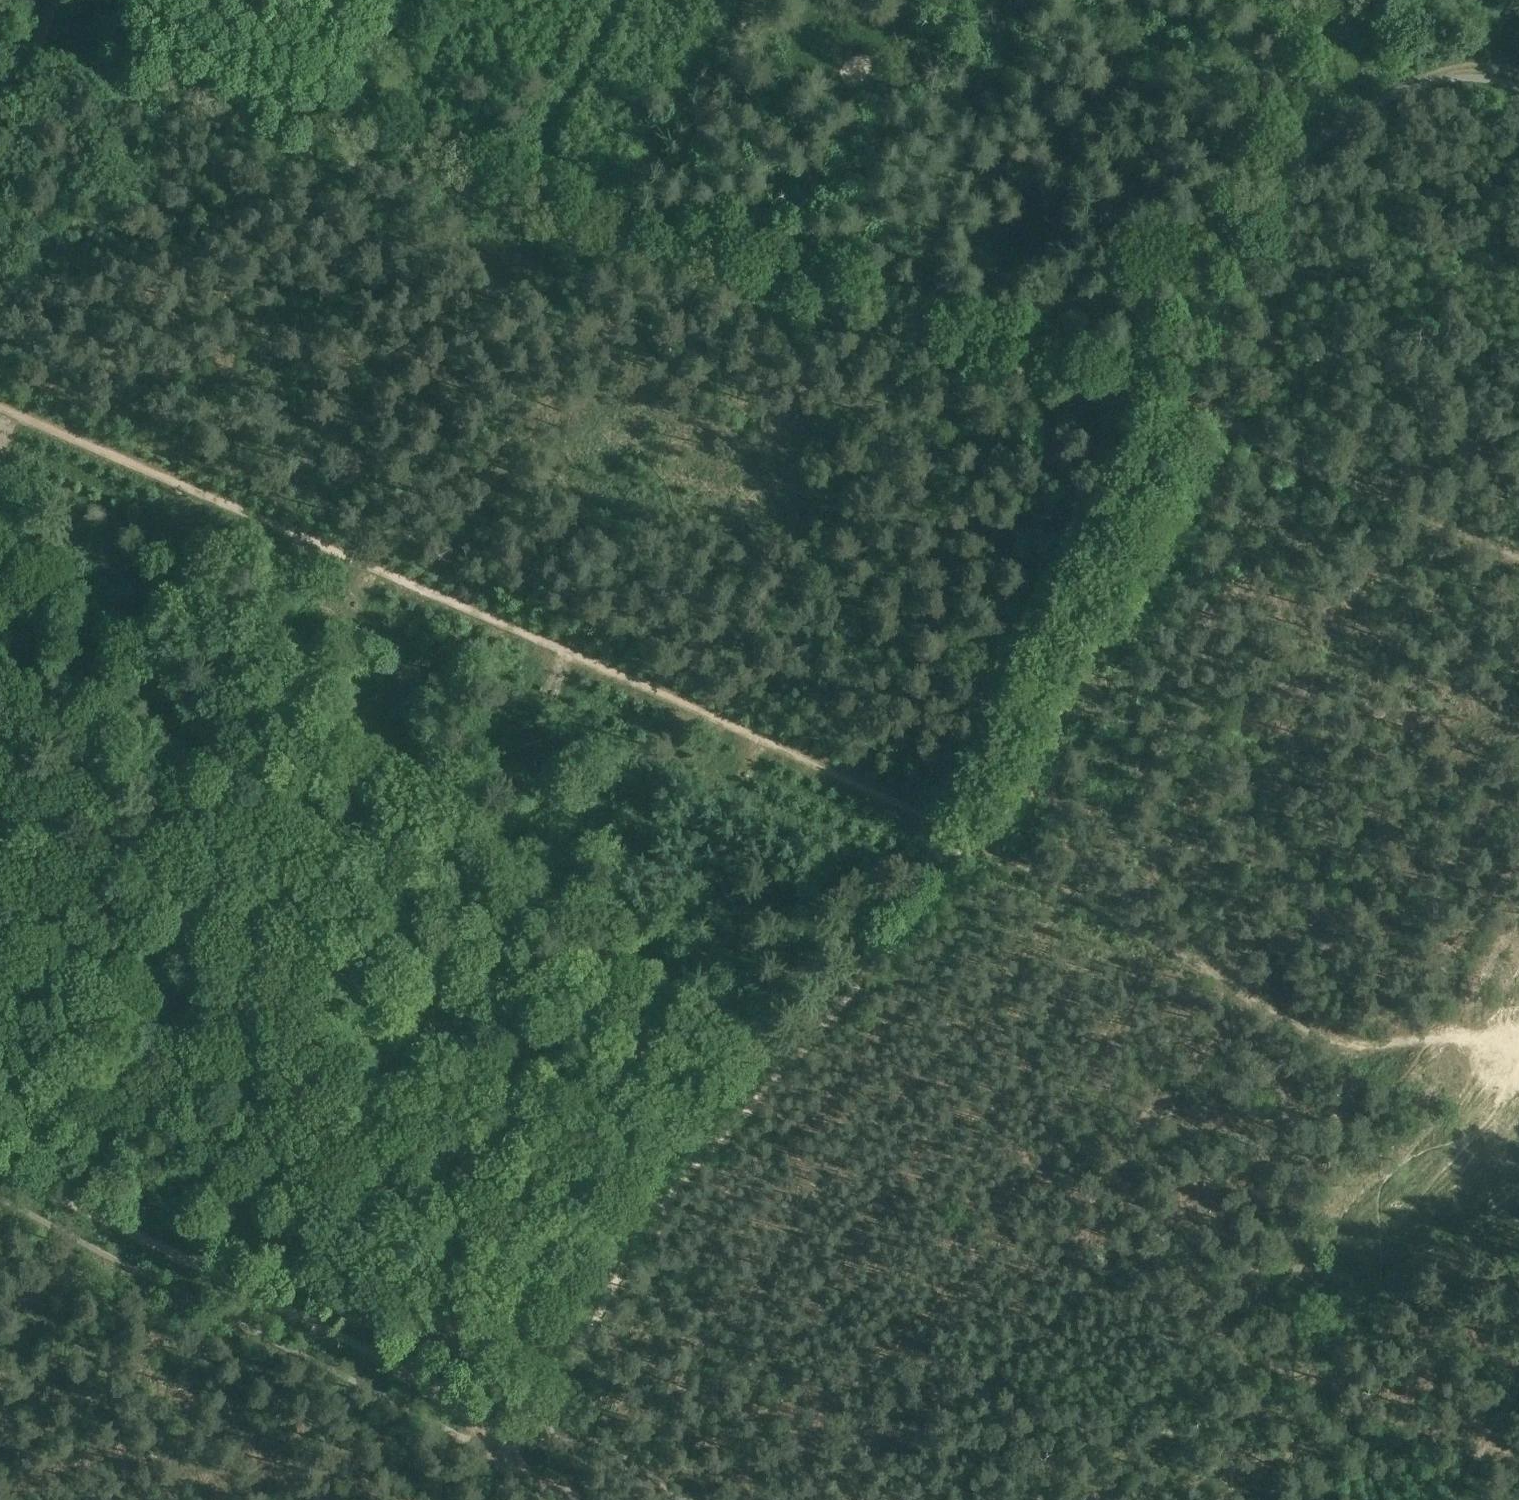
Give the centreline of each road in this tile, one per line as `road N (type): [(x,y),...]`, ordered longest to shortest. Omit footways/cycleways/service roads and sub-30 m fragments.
road 1 (track): [(0,88),(26,52),(1084,391),(1177,411)]
road 2 (track): [(969,839),(405,577),(0,407)]
road 3 (track): [(512,1475),(455,1400),(0,1173)]
road 4 (track): [(1518,556),(1226,422),(1177,411)]

